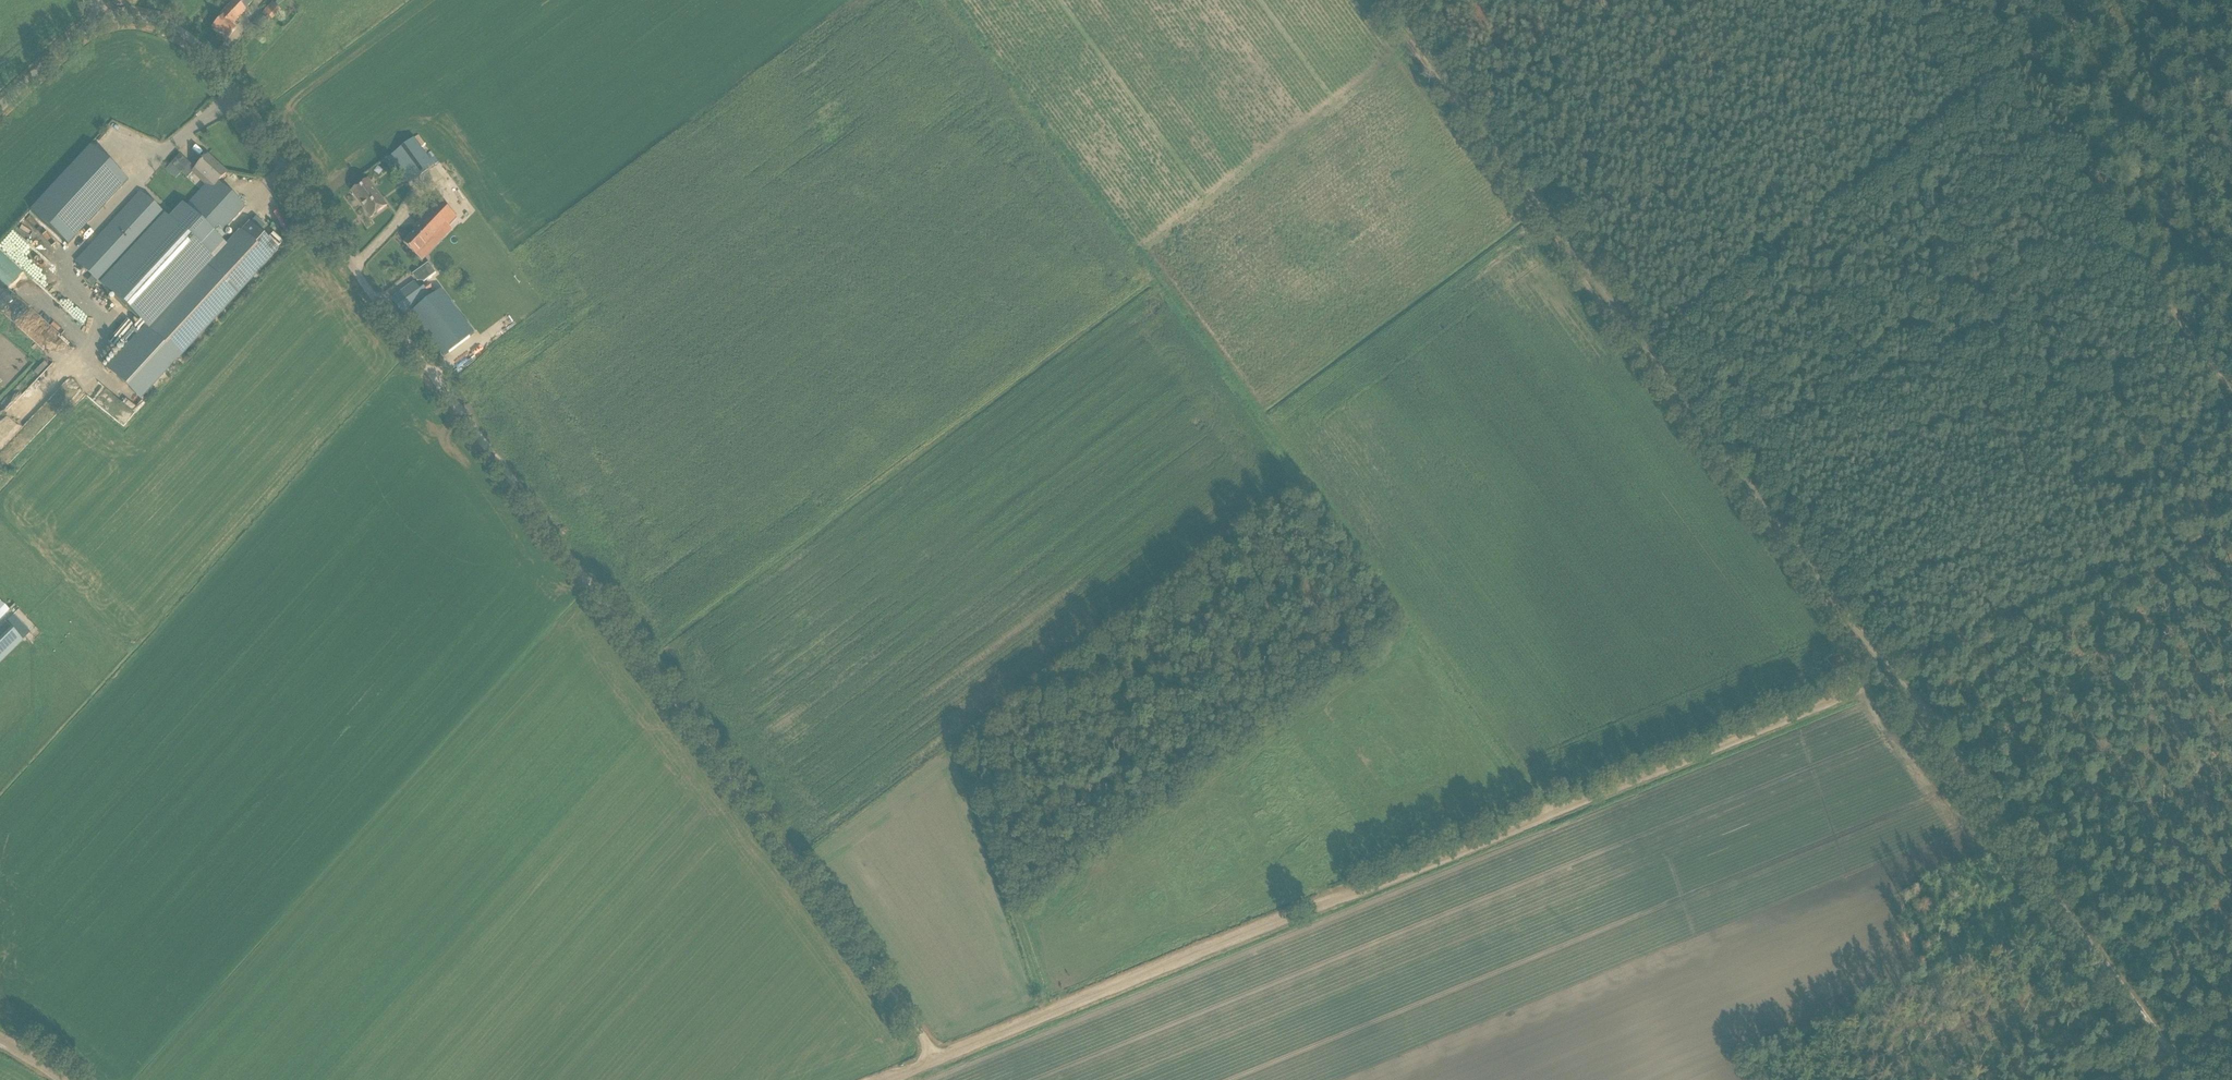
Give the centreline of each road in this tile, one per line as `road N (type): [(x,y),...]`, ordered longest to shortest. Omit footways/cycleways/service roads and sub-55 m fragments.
road 1 (track): [(1378,0),(2162,1057)]
road 2 (track): [(1890,670),(1732,742),(937,1059)]
road 3 (track): [(382,310),(937,1059)]
road 4 (track): [(1879,0),(1954,100),(1978,83),(2007,97),(2231,399)]
road 5 (unclassified): [(382,310),(203,50),(151,22),(98,23)]
road 6 (track): [(1890,670),(2231,517)]
road 7 (track): [(1978,83),(2090,0)]
road 8 (unclassified): [(0,106),(98,23)]

